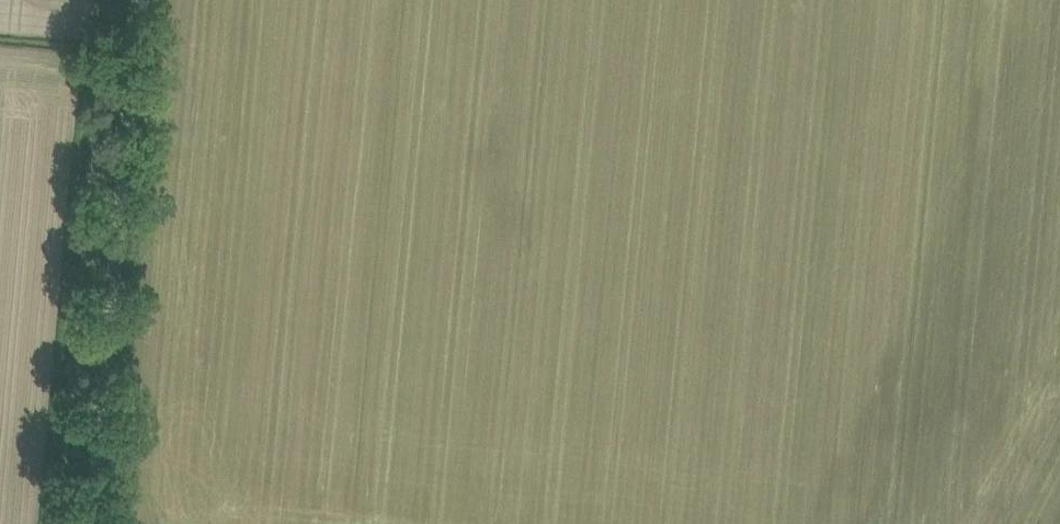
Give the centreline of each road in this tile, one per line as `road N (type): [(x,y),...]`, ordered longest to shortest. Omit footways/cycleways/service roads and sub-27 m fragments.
road 1 (unclassified): [(65,523),(128,0)]

